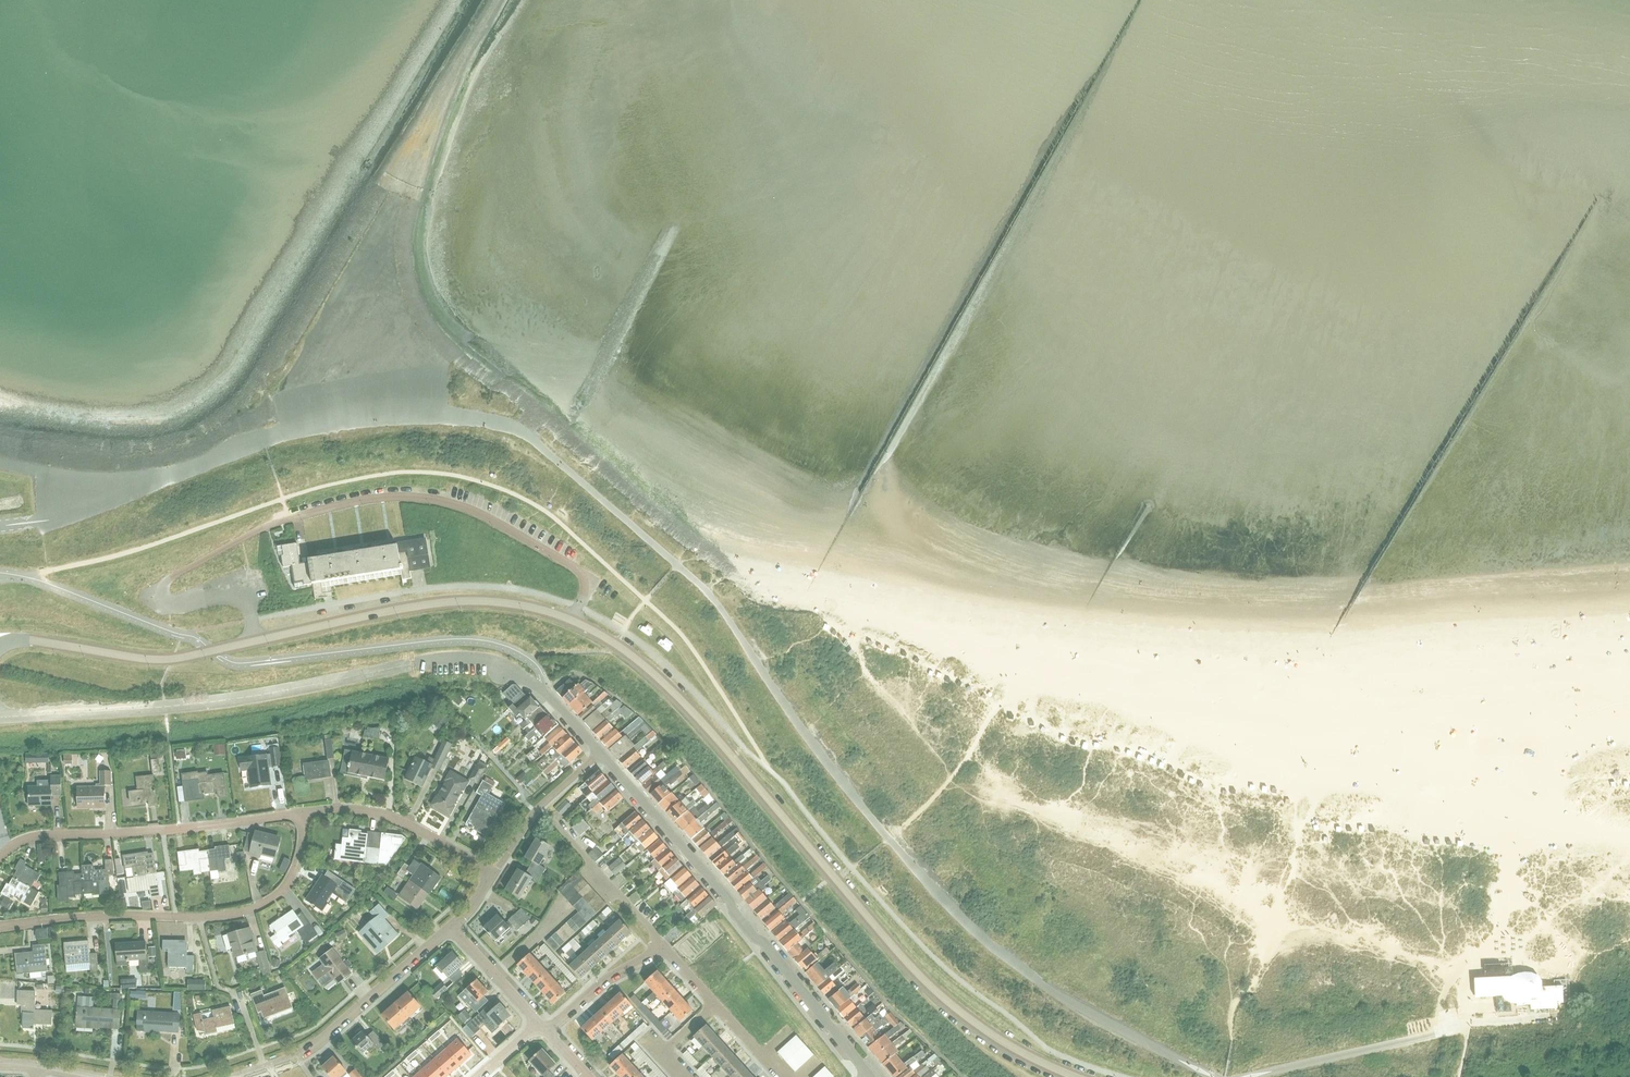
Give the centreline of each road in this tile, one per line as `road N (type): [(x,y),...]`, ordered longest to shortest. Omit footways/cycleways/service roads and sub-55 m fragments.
road 1 (unclassified): [(0,641),(172,659),(471,602),(573,621),(643,664),(699,716),(934,986),(980,1025),(1082,1076)]
road 2 (unclassified): [(0,716),(230,699),(413,663)]
road 3 (residential): [(602,757),(871,1073)]
road 4 (residential): [(0,926),(255,908),(293,875),(302,812)]
road 5 (residential): [(782,1076),(668,948),(605,982),(547,1027)]
road 6 (residential): [(0,856),(37,836),(179,830),(302,812)]
road 7 (residential): [(413,663),(476,658),(510,668),(546,694),(602,757)]
road 8 (residential): [(302,812),(367,811),(408,823),(497,875)]
road 9 (residential): [(298,1056),(456,926)]
road 10 (residential): [(602,757),(535,810),(497,875)]
road 11 (residential): [(547,1027),(456,926)]

